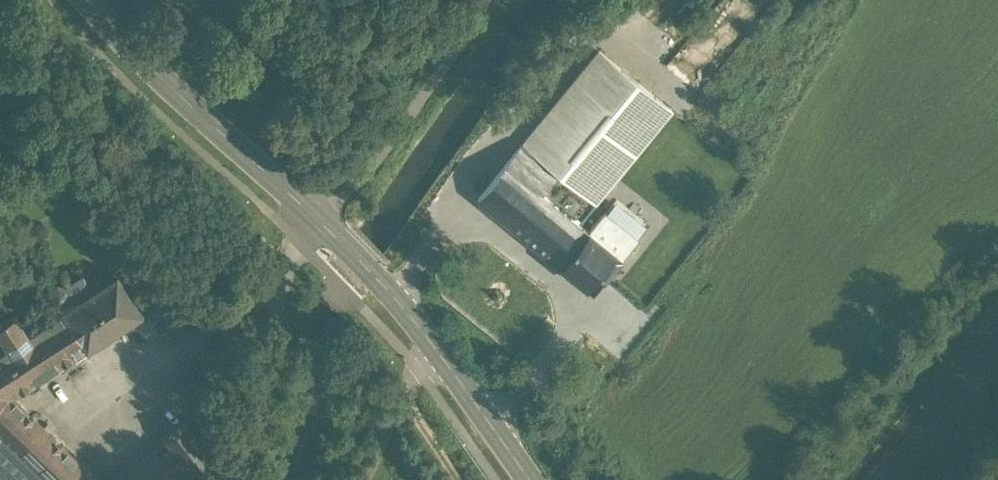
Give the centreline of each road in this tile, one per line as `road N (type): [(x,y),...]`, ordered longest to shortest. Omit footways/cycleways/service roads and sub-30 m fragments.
road 1 (secondary): [(87,0),(403,305),(528,479)]
road 2 (track): [(492,0),(303,247),(247,437),(221,479)]

